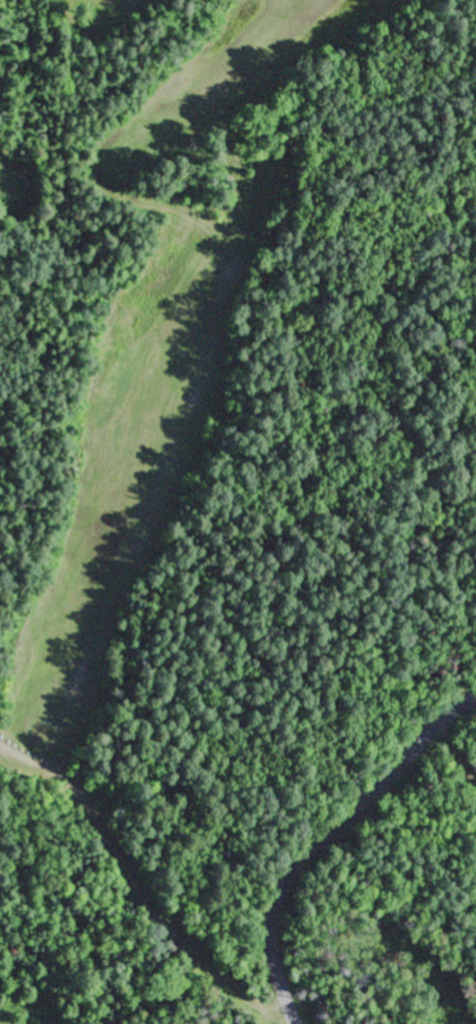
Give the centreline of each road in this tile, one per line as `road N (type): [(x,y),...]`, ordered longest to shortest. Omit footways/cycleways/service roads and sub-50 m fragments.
road 1 (residential): [(317,1023),(287,917),(304,861),(475,716)]

